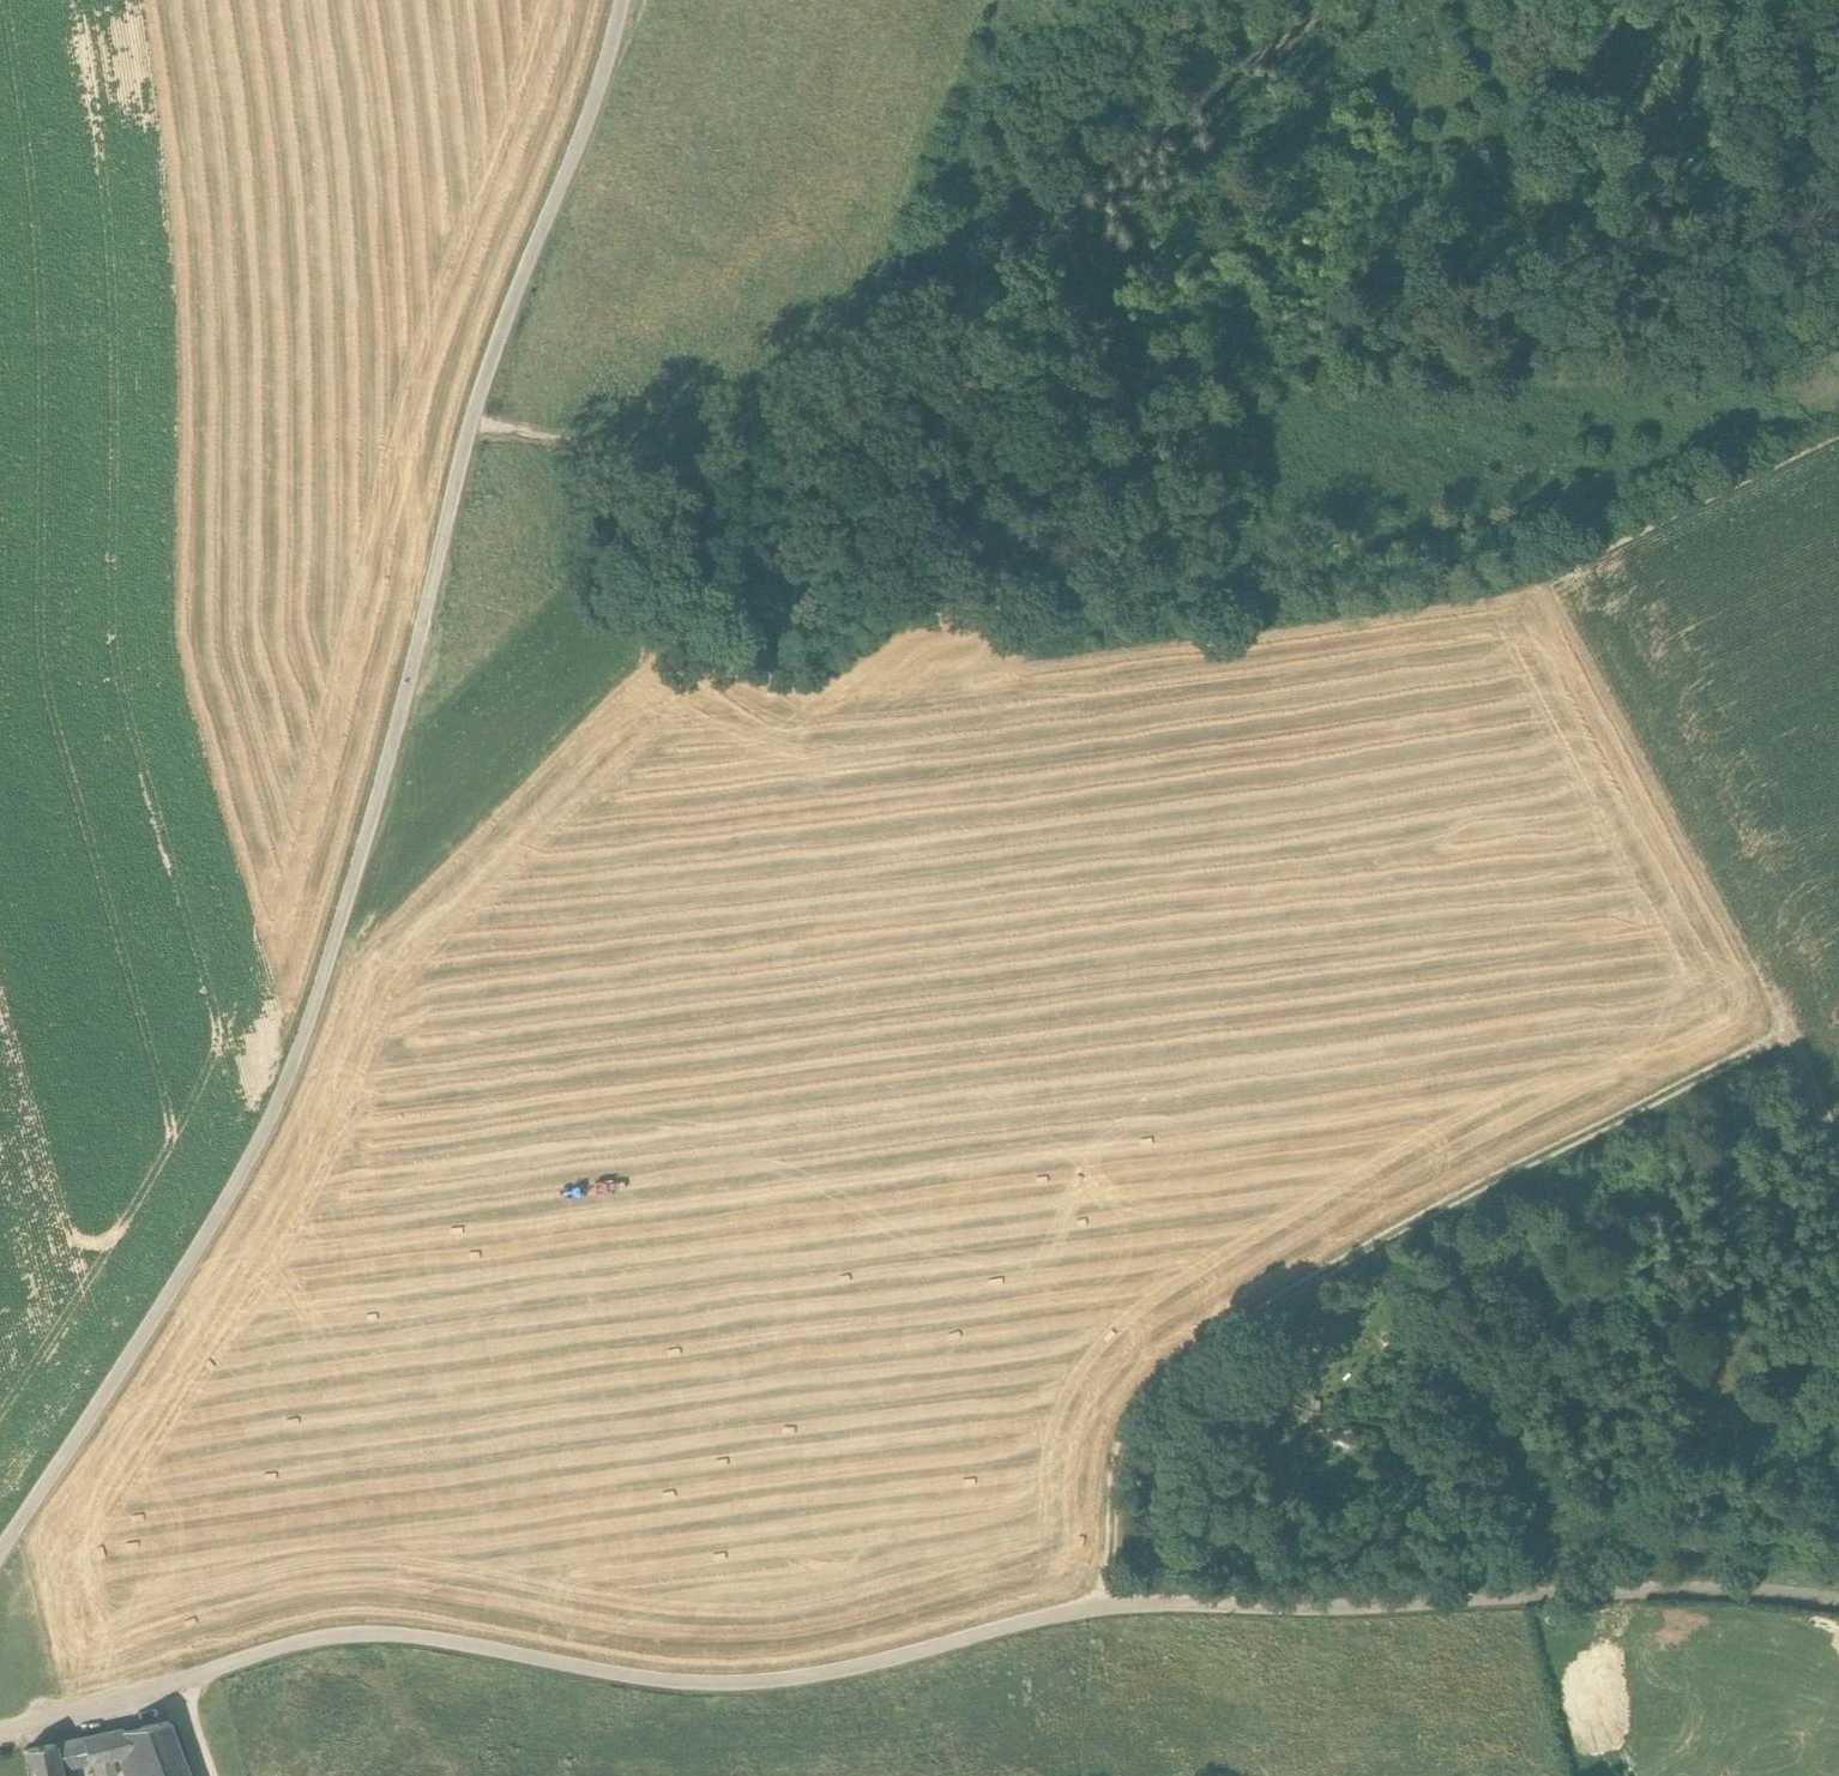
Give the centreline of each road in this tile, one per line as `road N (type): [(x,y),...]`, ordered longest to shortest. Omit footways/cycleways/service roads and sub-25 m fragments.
road 1 (unclassified): [(0,1734),(345,1634),(419,1636),(700,1683),(813,1675),(1045,1615),(1139,1603),(1370,1606),(1651,1590),(1838,1600)]
road 2 (unclassified): [(621,0),(596,90),(471,421),(382,780),(302,1041),(192,1256),(0,1553)]
road 3 (track): [(1356,0),(1247,64),(715,463),(669,471),(471,421)]
road 4 (track): [(1113,1605),(1120,1457),(1141,1409),(1180,1372),(1431,1213),(1786,1037)]

